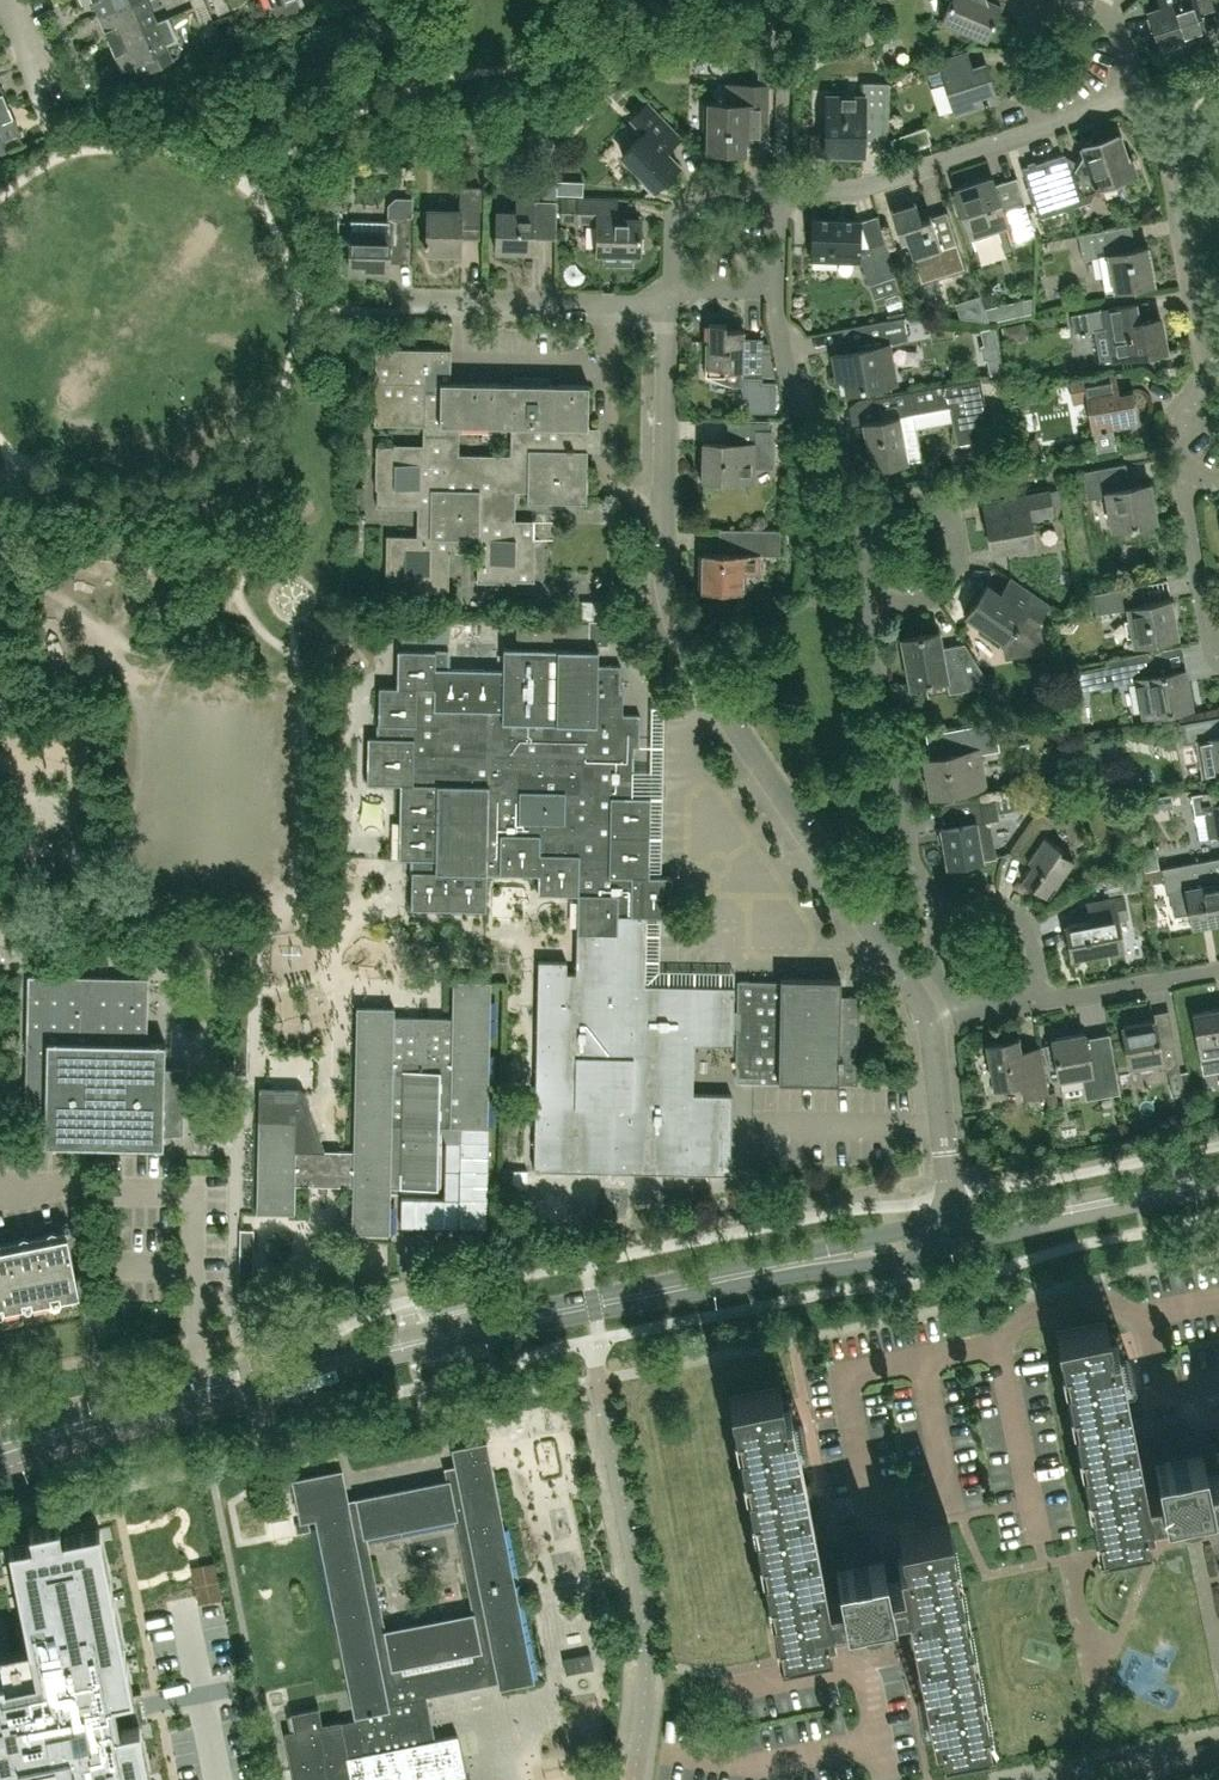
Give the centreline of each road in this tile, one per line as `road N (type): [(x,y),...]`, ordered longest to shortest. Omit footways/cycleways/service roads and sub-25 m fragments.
road 1 (tertiary): [(0,1465),(594,1313),(961,1246)]
road 2 (tertiary): [(958,1224),(250,1368),(0,1433)]
road 3 (residential): [(924,1007),(679,637),(663,529),(669,304)]
road 4 (residential): [(943,909),(913,866),(866,606)]
road 5 (residential): [(1208,384),(1167,153),(1130,99)]
road 6 (residential): [(1041,129),(1022,43),(1034,20),(1056,6),(1078,2),(1100,10),(1117,29),(1130,99)]
road 7 (residential): [(778,187),(856,191),(1041,129)]
road 8 (tertiary): [(1218,1167),(958,1224)]
road 9 (tertiary): [(961,1246),(1218,1191)]
road 10 (residential): [(866,606),(935,593),(954,560),(954,538),(929,504),(899,499),(848,508)]
road 11 (residential): [(419,299),(669,304)]
road 12 (residential): [(848,508),(835,437),(792,395),(776,288)]
road 13 (residential): [(958,1224),(924,1007)]
road 14 (residential): [(1218,659),(1186,497),(1198,468)]
road 15 (residential): [(778,187),(710,187),(692,196),(675,222),(676,287)]
road 16 (residential): [(1040,1001),(1218,971)]
road 17 (residential): [(1040,1001),(1026,928),(1013,913),(981,905),(943,909)]
road 18 (residential): [(1092,1779),(1218,1754)]

